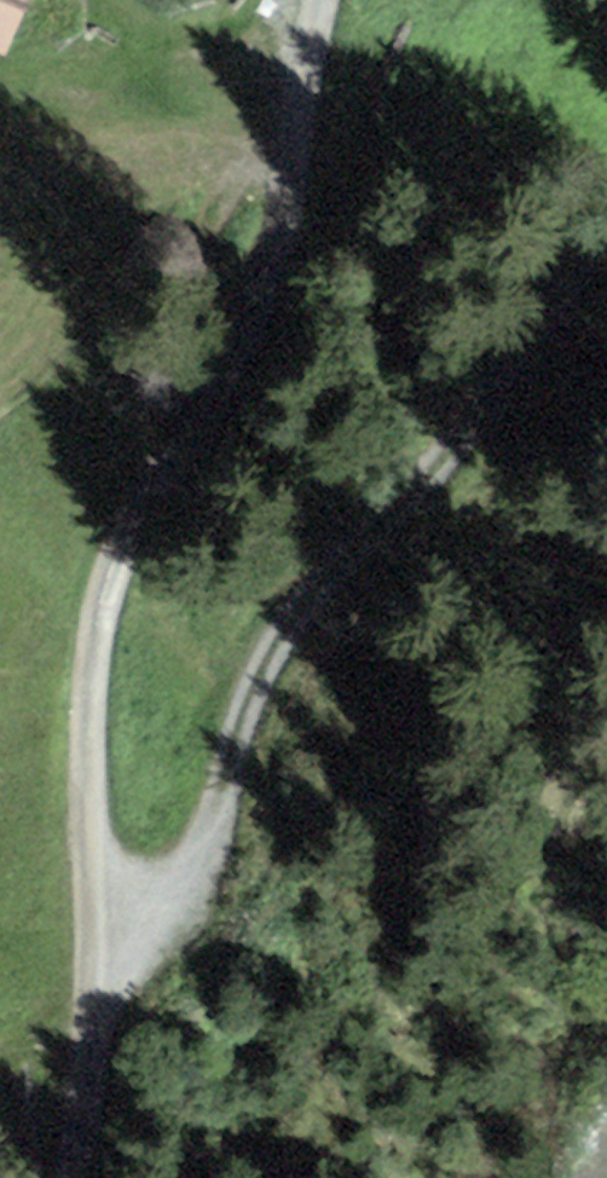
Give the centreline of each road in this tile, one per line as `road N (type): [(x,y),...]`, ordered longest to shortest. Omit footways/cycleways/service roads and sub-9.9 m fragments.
road 1 (track): [(330,0),(280,258),(118,571),(92,751),(110,933),(109,1108),(87,1177)]
road 2 (track): [(110,933),(199,882),(277,646),(606,195)]

